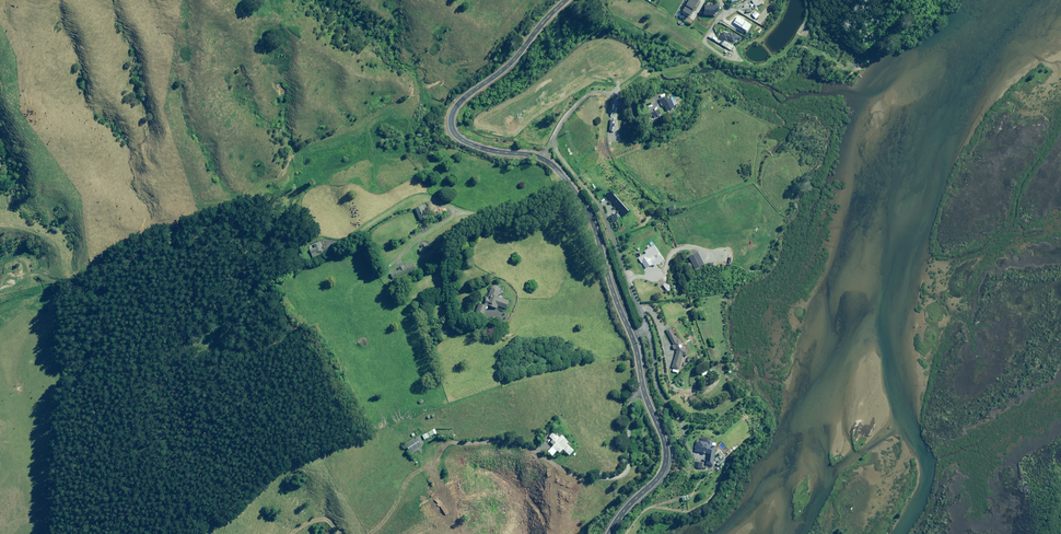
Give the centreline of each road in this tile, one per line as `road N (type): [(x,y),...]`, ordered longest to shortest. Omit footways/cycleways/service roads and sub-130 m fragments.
road 1 (primary): [(609,533),(667,456),(594,226),(552,165),(471,145),(451,121),(463,99),(507,66),(566,0)]

